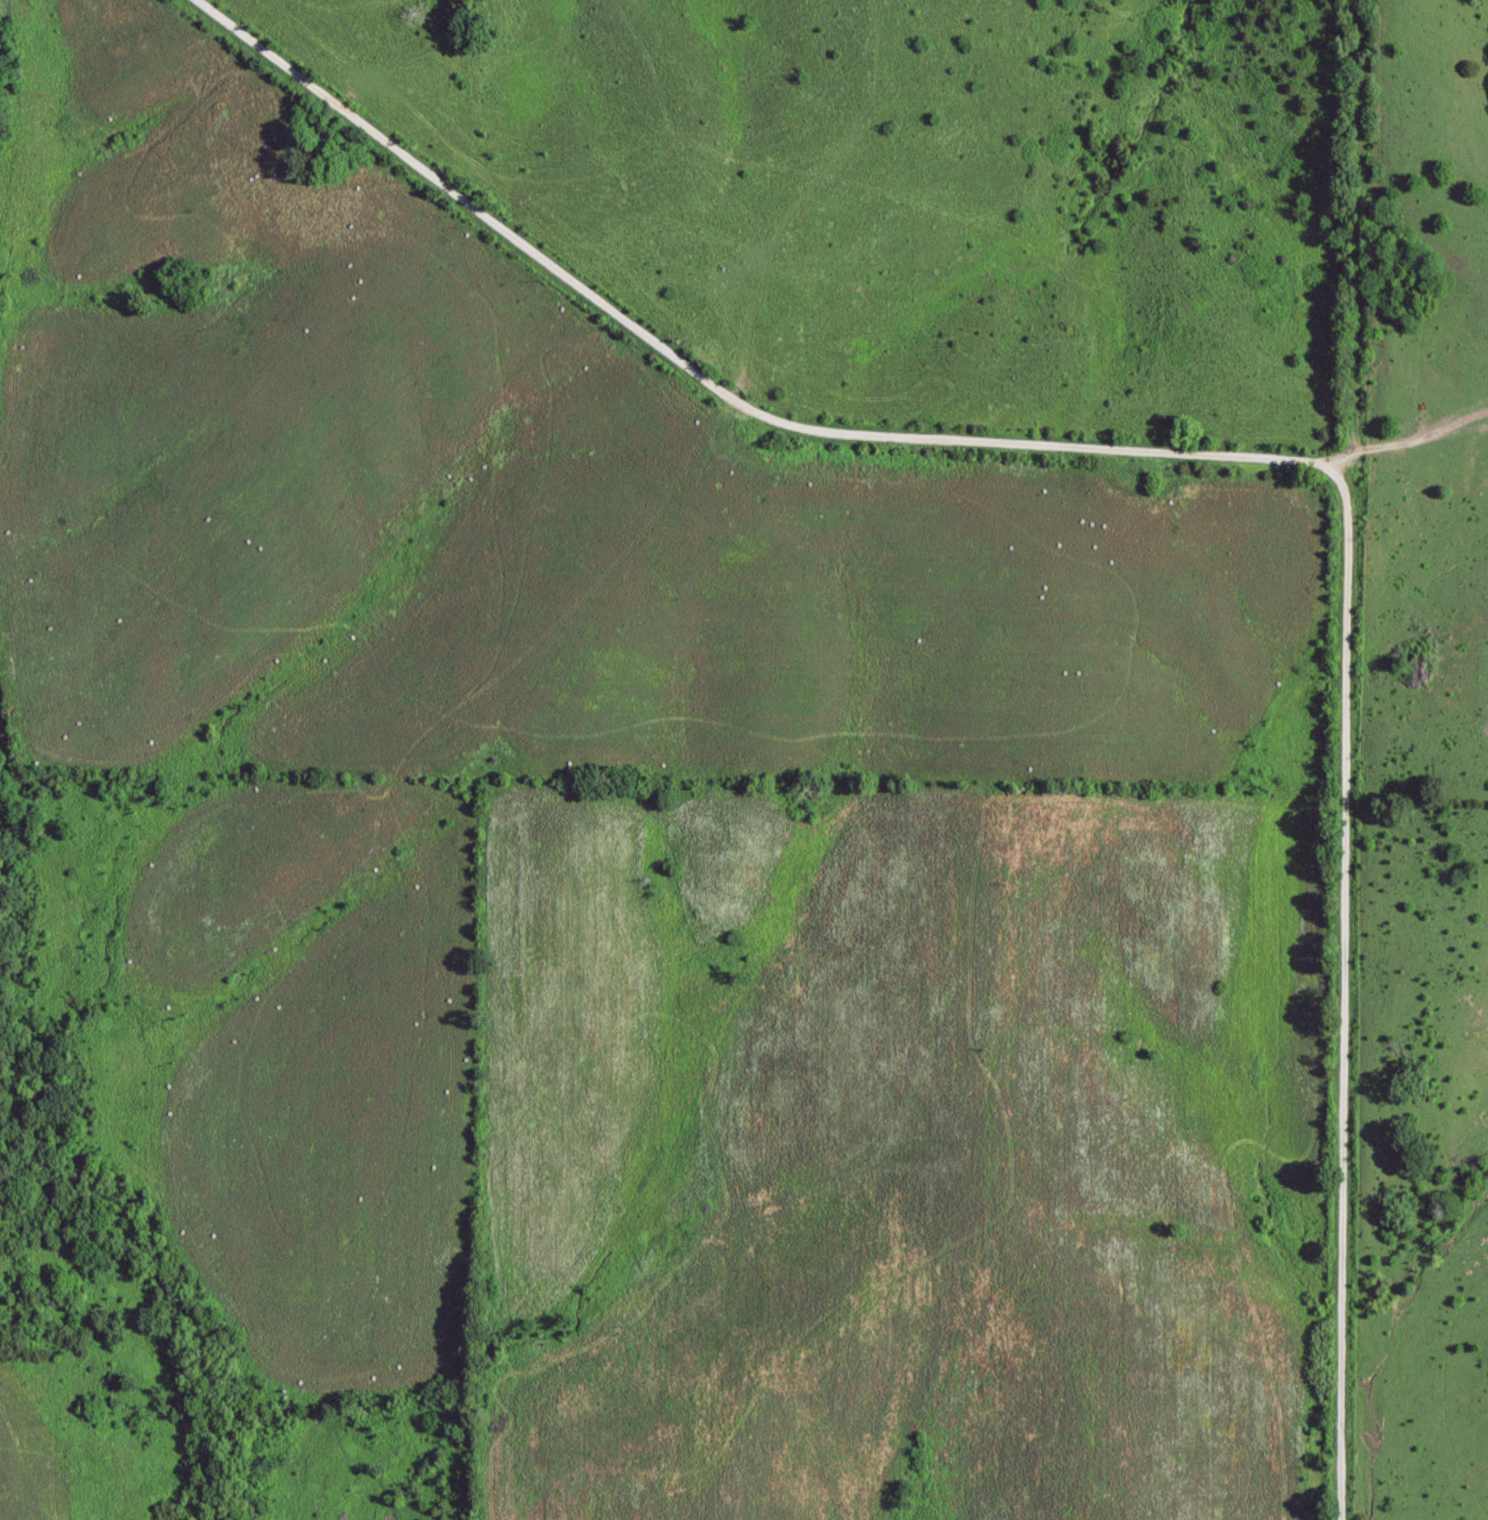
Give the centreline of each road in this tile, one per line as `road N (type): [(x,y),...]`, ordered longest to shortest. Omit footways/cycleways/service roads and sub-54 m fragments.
road 1 (residential): [(203,0),(553,267),(777,421),(910,439),(1282,455),(1331,468)]
road 2 (residential): [(1338,1519),(1347,548),(1342,483),(1331,468)]
road 3 (track): [(1331,468),(1354,447),(1478,425)]

